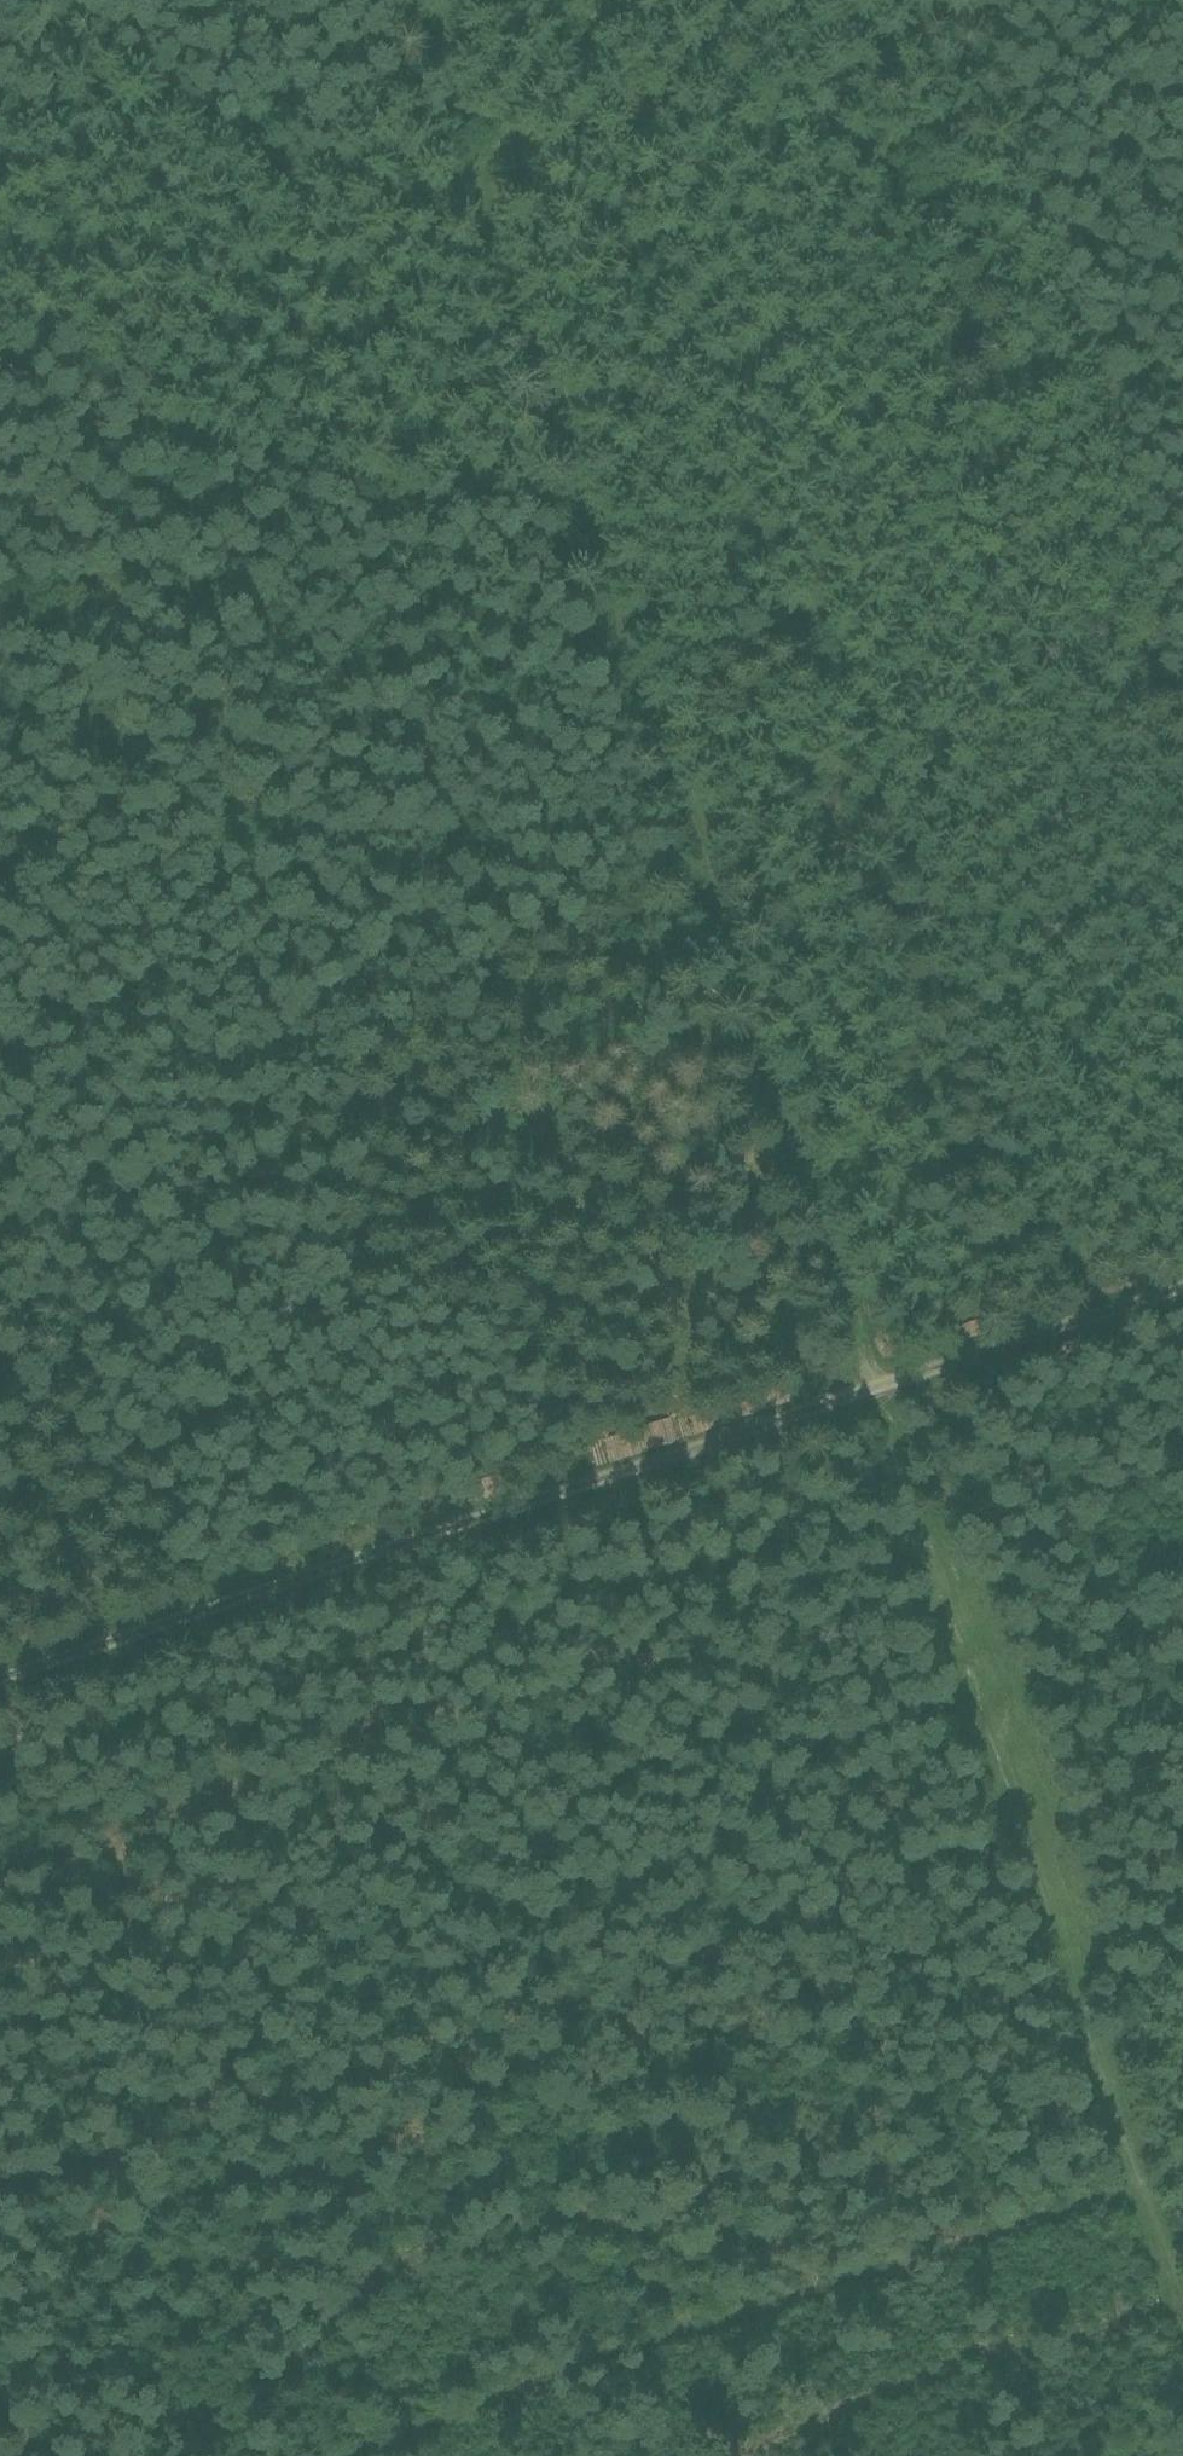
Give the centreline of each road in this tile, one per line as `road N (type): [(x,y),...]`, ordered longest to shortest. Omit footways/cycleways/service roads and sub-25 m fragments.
road 1 (track): [(1182,2309),(424,0)]
road 2 (track): [(1182,1282),(0,1682)]

